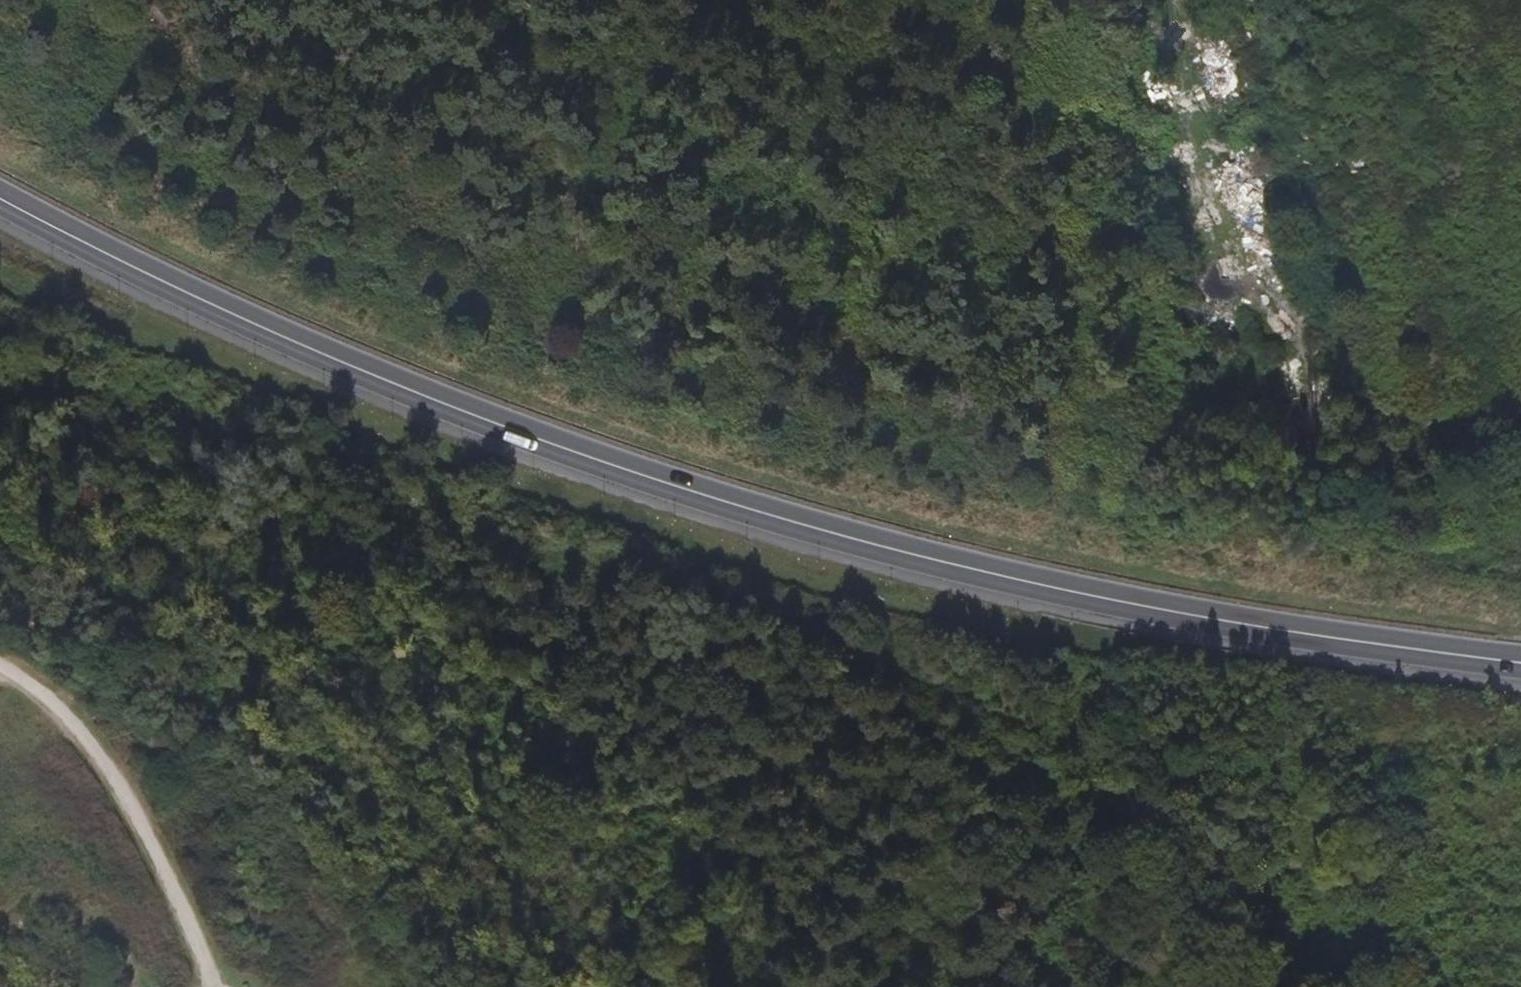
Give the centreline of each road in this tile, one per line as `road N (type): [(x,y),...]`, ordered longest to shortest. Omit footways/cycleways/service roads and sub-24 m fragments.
road 1 (primary): [(1451,656),(1004,577),(701,495),(363,370),(171,286),(0,196)]

